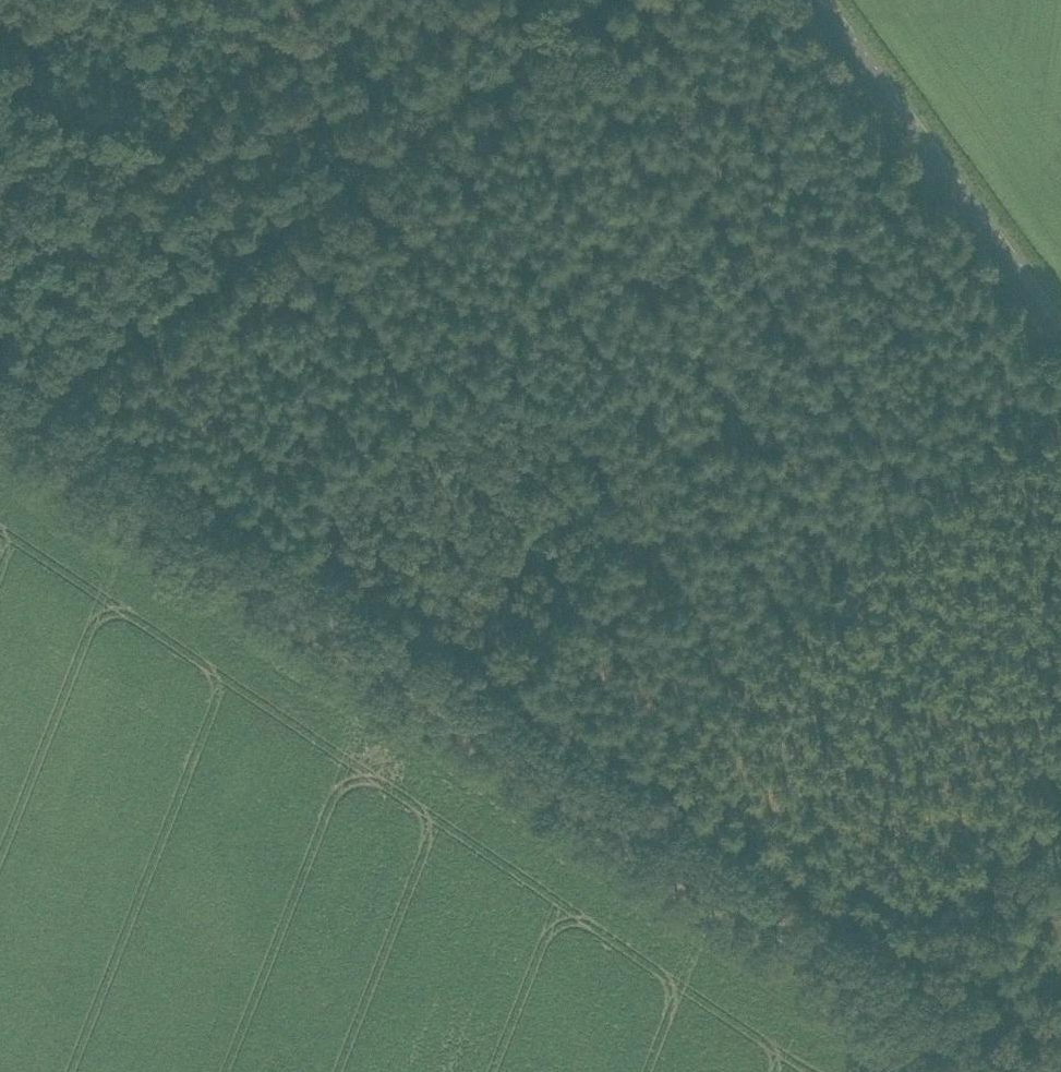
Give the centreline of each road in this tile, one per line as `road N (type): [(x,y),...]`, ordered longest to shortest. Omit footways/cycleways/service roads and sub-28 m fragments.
road 1 (track): [(1009,1071),(0,398)]
road 2 (track): [(602,0),(30,417),(12,422)]
road 3 (secondary): [(1060,339),(812,0)]
road 4 (track): [(360,205),(215,0)]

